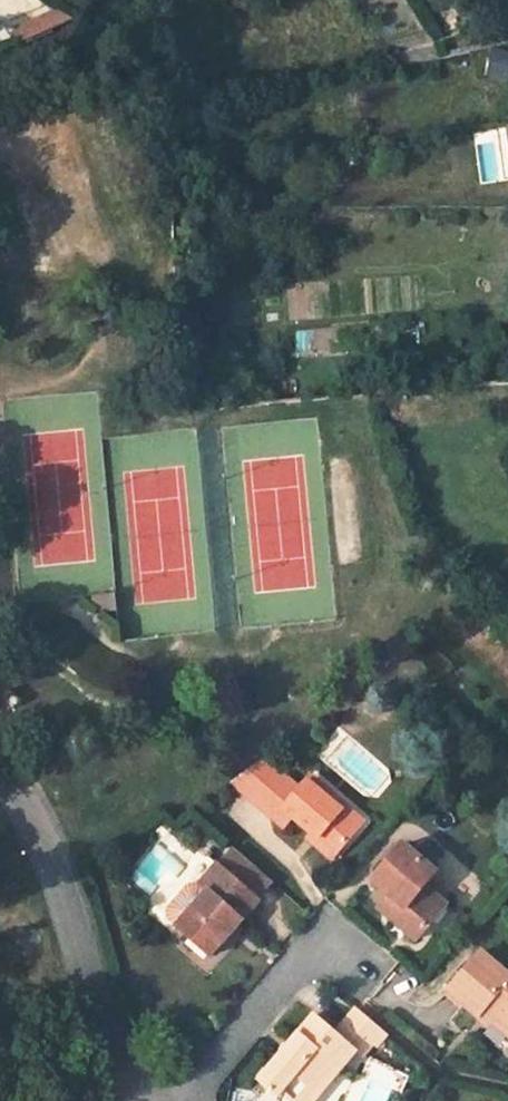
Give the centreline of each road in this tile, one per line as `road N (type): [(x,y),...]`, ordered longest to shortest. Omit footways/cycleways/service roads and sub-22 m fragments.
road 1 (residential): [(152,1100),(120,1074),(44,849),(0,773)]
road 2 (residential): [(184,1100),(328,935),(363,967)]

